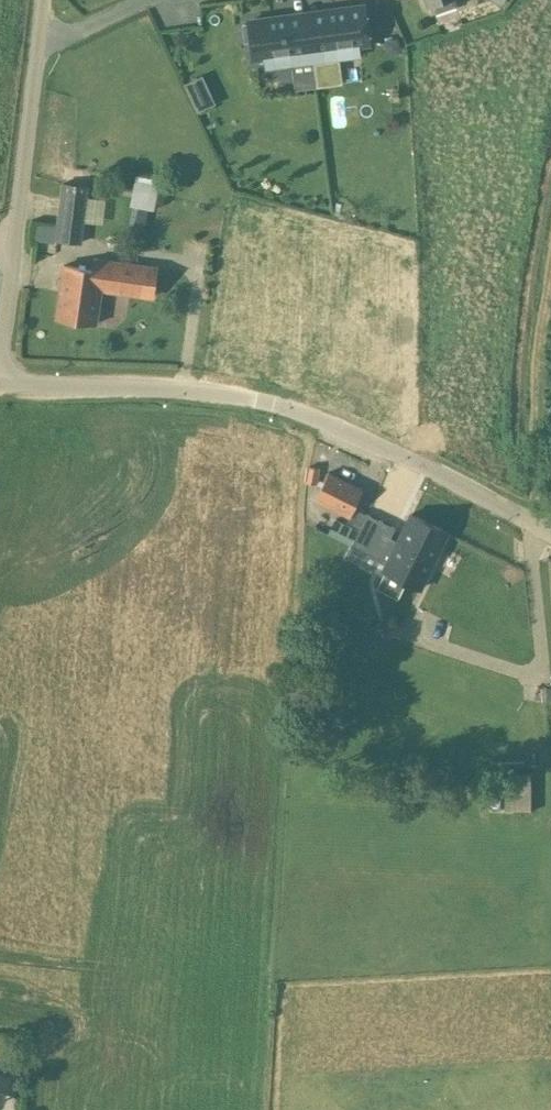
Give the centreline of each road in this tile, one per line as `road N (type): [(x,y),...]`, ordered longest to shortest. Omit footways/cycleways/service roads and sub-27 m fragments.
road 1 (unclassified): [(550,531),(314,416),(184,390),(0,383)]
road 2 (unclassified): [(44,0),(0,363)]

